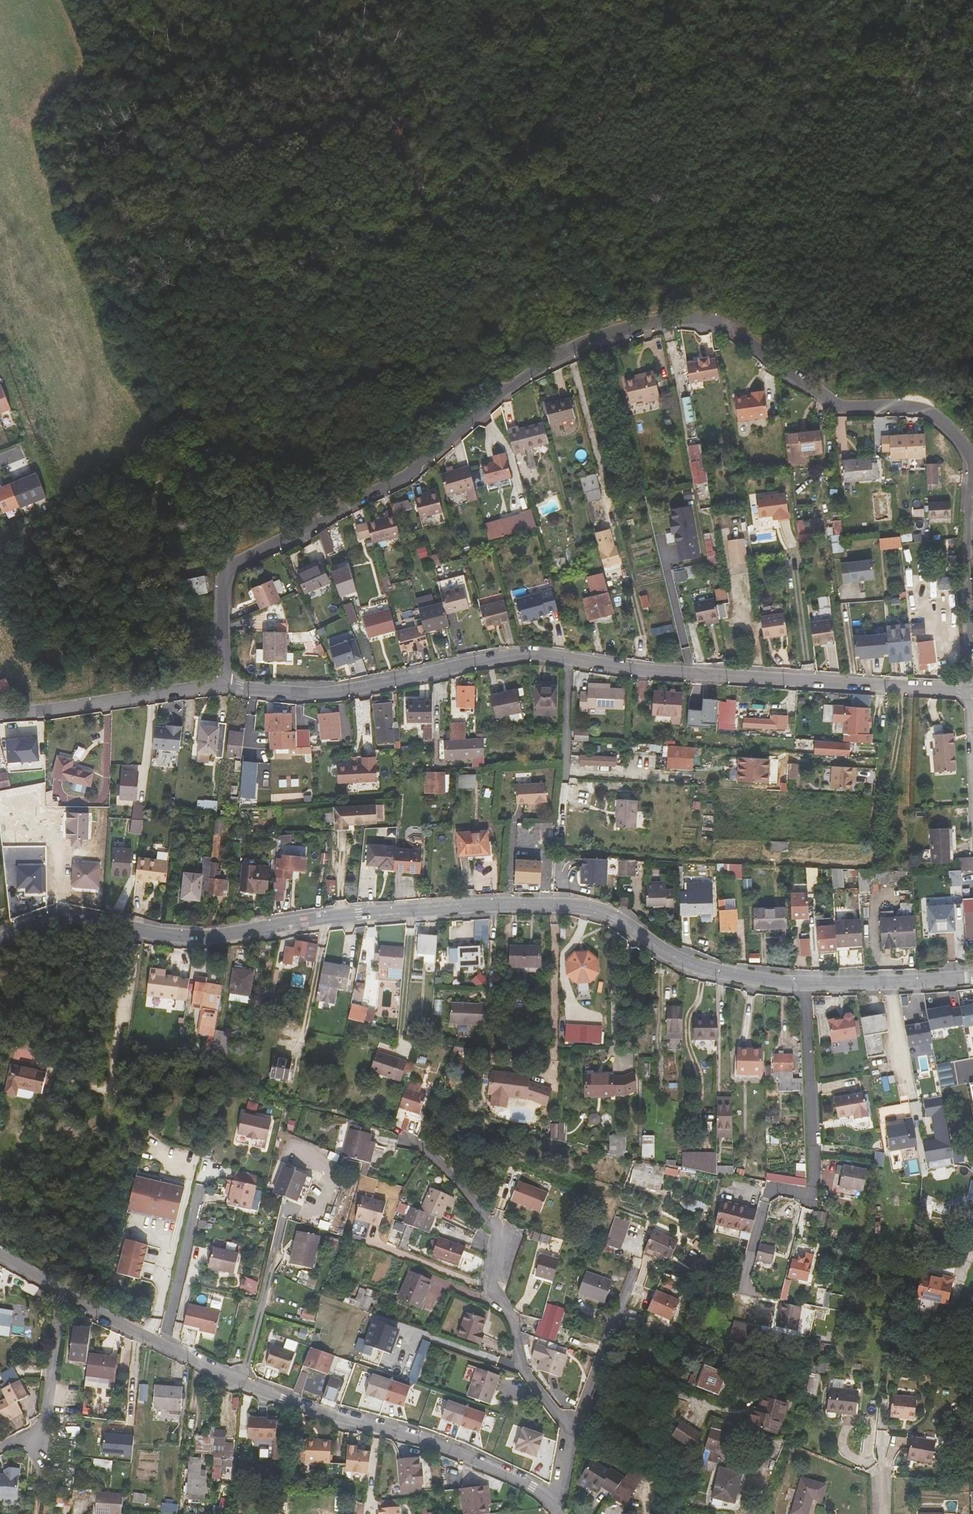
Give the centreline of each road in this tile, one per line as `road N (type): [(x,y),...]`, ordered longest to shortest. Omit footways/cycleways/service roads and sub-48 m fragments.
road 1 (residential): [(972,976),(806,985),(743,977),(676,957),(593,908),(551,904),(360,914),(205,937),(64,913),(0,941)]
road 2 (residential): [(972,465),(939,417),(828,401),(718,326),(685,321),(616,335),(533,368),(377,489),(237,565),(227,591),(227,682)]
road 3 (residential): [(970,691),(632,669),(524,654),(312,692),(227,682)]
road 4 (residential): [(555,1505),(510,1475),(248,1385),(65,1293)]
road 5 (residential): [(489,1217),(502,1240),(498,1297),(512,1315),(523,1366),(571,1432)]
road 6 (residential): [(227,682),(0,719)]
road 7 (residential): [(970,691),(964,570),(972,490)]
road 8 (residential): [(637,1270),(571,1432)]
road 9 (residential): [(65,1293),(45,1436)]

